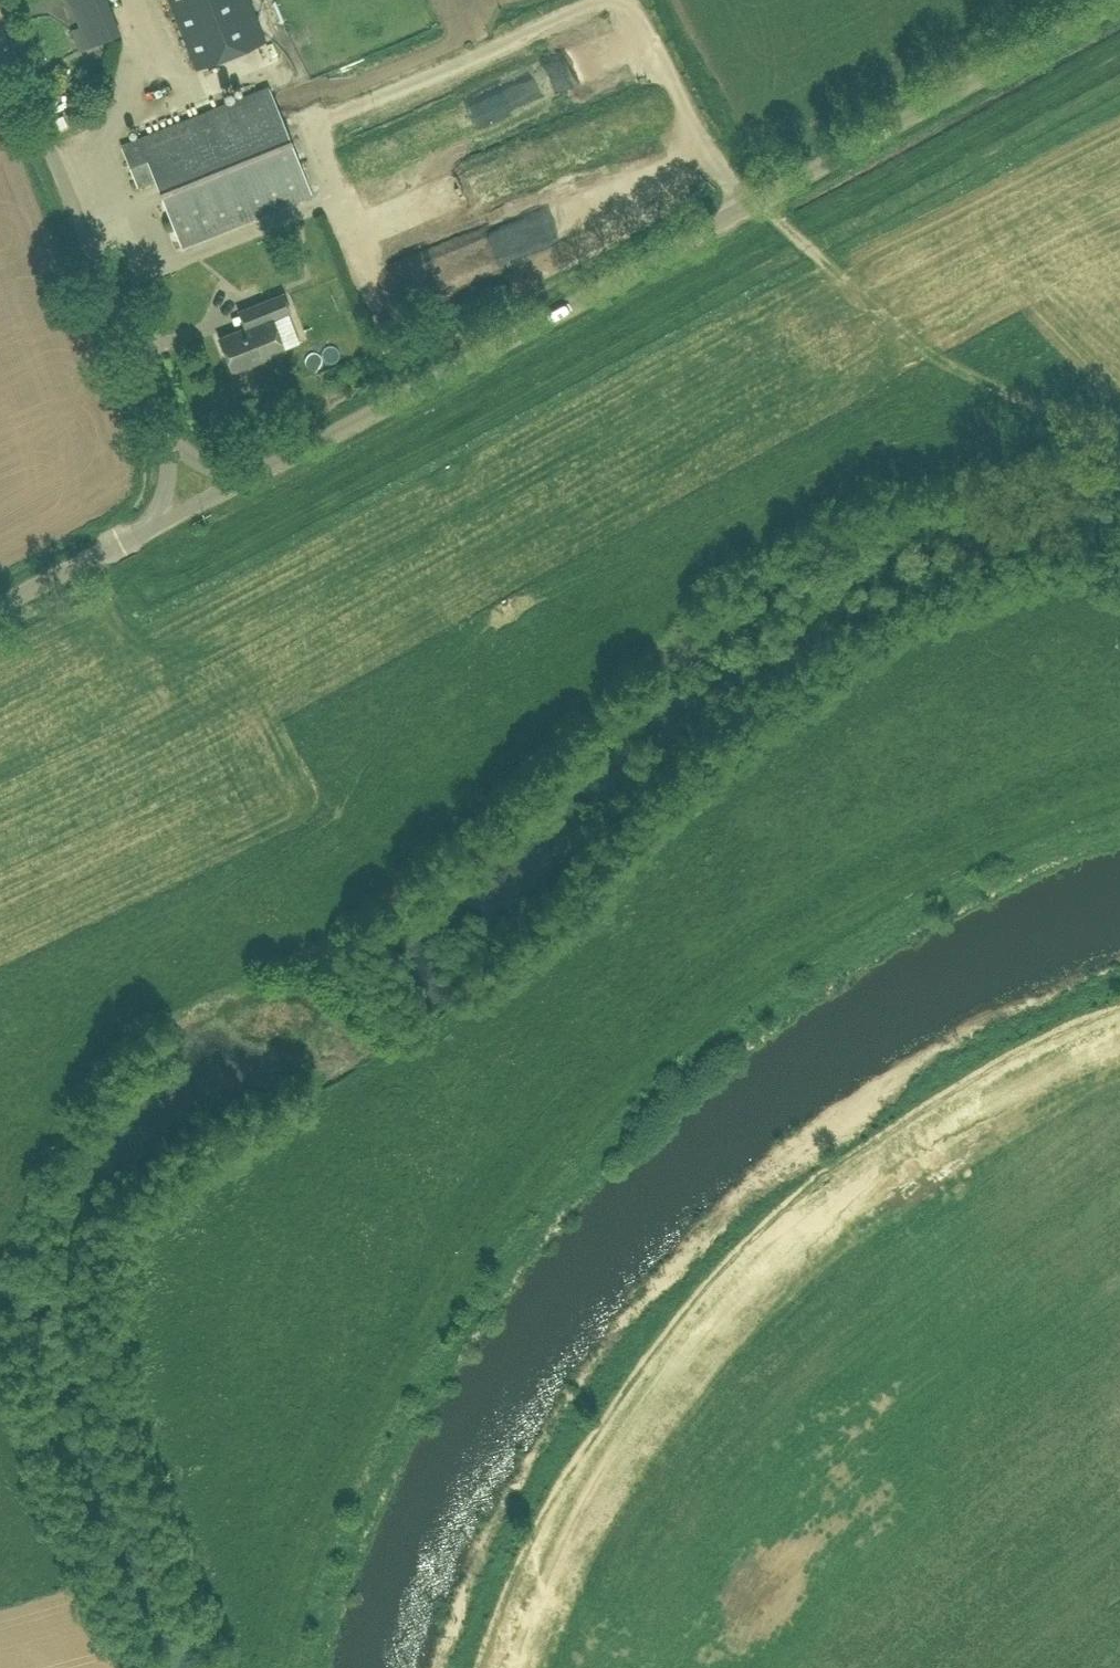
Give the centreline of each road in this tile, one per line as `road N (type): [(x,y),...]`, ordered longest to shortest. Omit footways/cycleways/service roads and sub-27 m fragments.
road 1 (unclassified): [(243,478),(1119,14)]
road 2 (unclassified): [(171,445),(0,23)]
road 3 (track): [(1119,433),(979,385),(909,338),(761,204)]
road 4 (unclassified): [(0,605),(157,524)]

